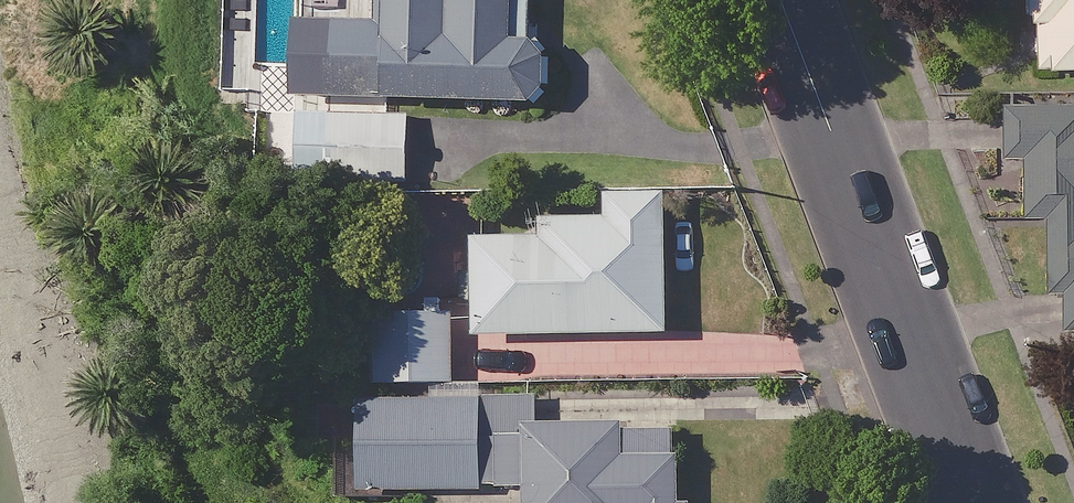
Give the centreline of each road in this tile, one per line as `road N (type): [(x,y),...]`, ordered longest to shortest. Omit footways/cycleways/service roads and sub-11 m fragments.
road 1 (tertiary): [(782,0),(974,502)]

